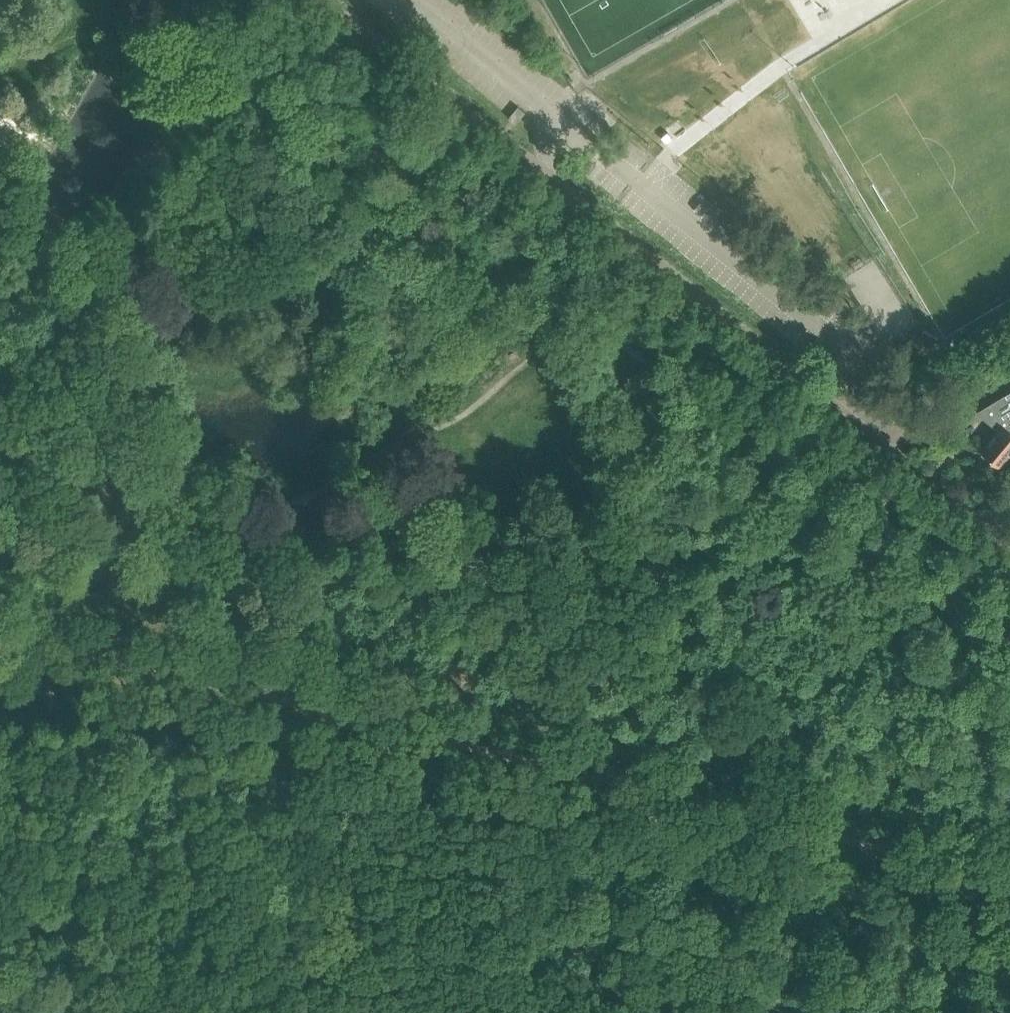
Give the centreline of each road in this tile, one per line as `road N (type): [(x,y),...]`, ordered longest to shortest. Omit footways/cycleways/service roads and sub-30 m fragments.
road 1 (track): [(0,634),(139,678),(1009,886)]
road 2 (unclassified): [(876,448),(330,0)]
road 3 (unclassified): [(1009,553),(876,448)]
road 4 (residential): [(876,448),(1009,368)]
road 5 (track): [(0,984),(121,1012)]

